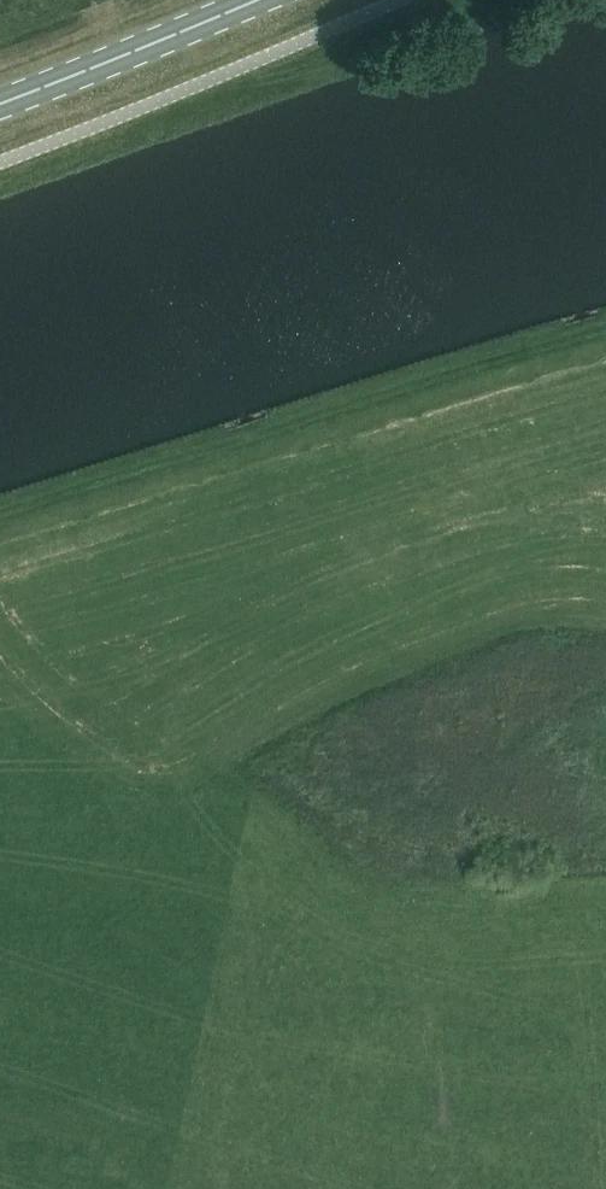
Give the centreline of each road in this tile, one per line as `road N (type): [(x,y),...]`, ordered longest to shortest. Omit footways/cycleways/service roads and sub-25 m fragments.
road 1 (primary): [(0,102),(252,0)]

